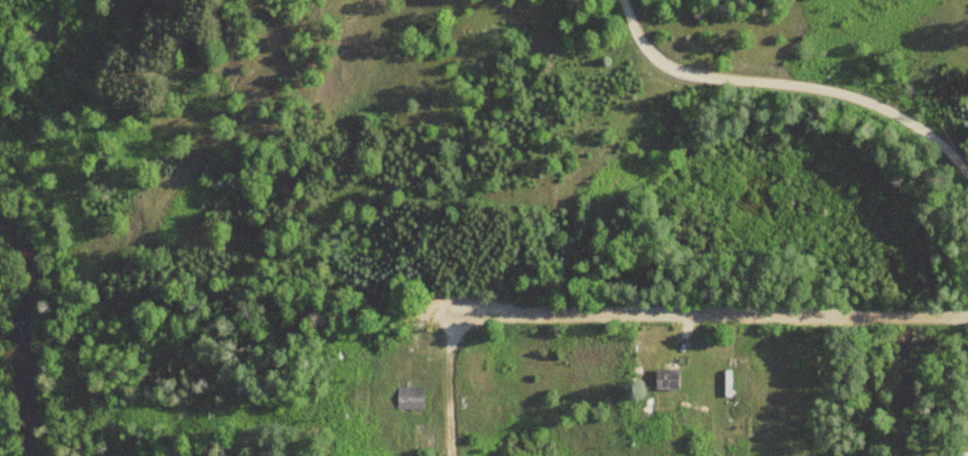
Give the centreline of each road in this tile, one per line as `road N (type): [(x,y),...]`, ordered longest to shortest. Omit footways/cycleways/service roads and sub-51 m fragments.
road 1 (residential): [(967,317),(436,314)]

